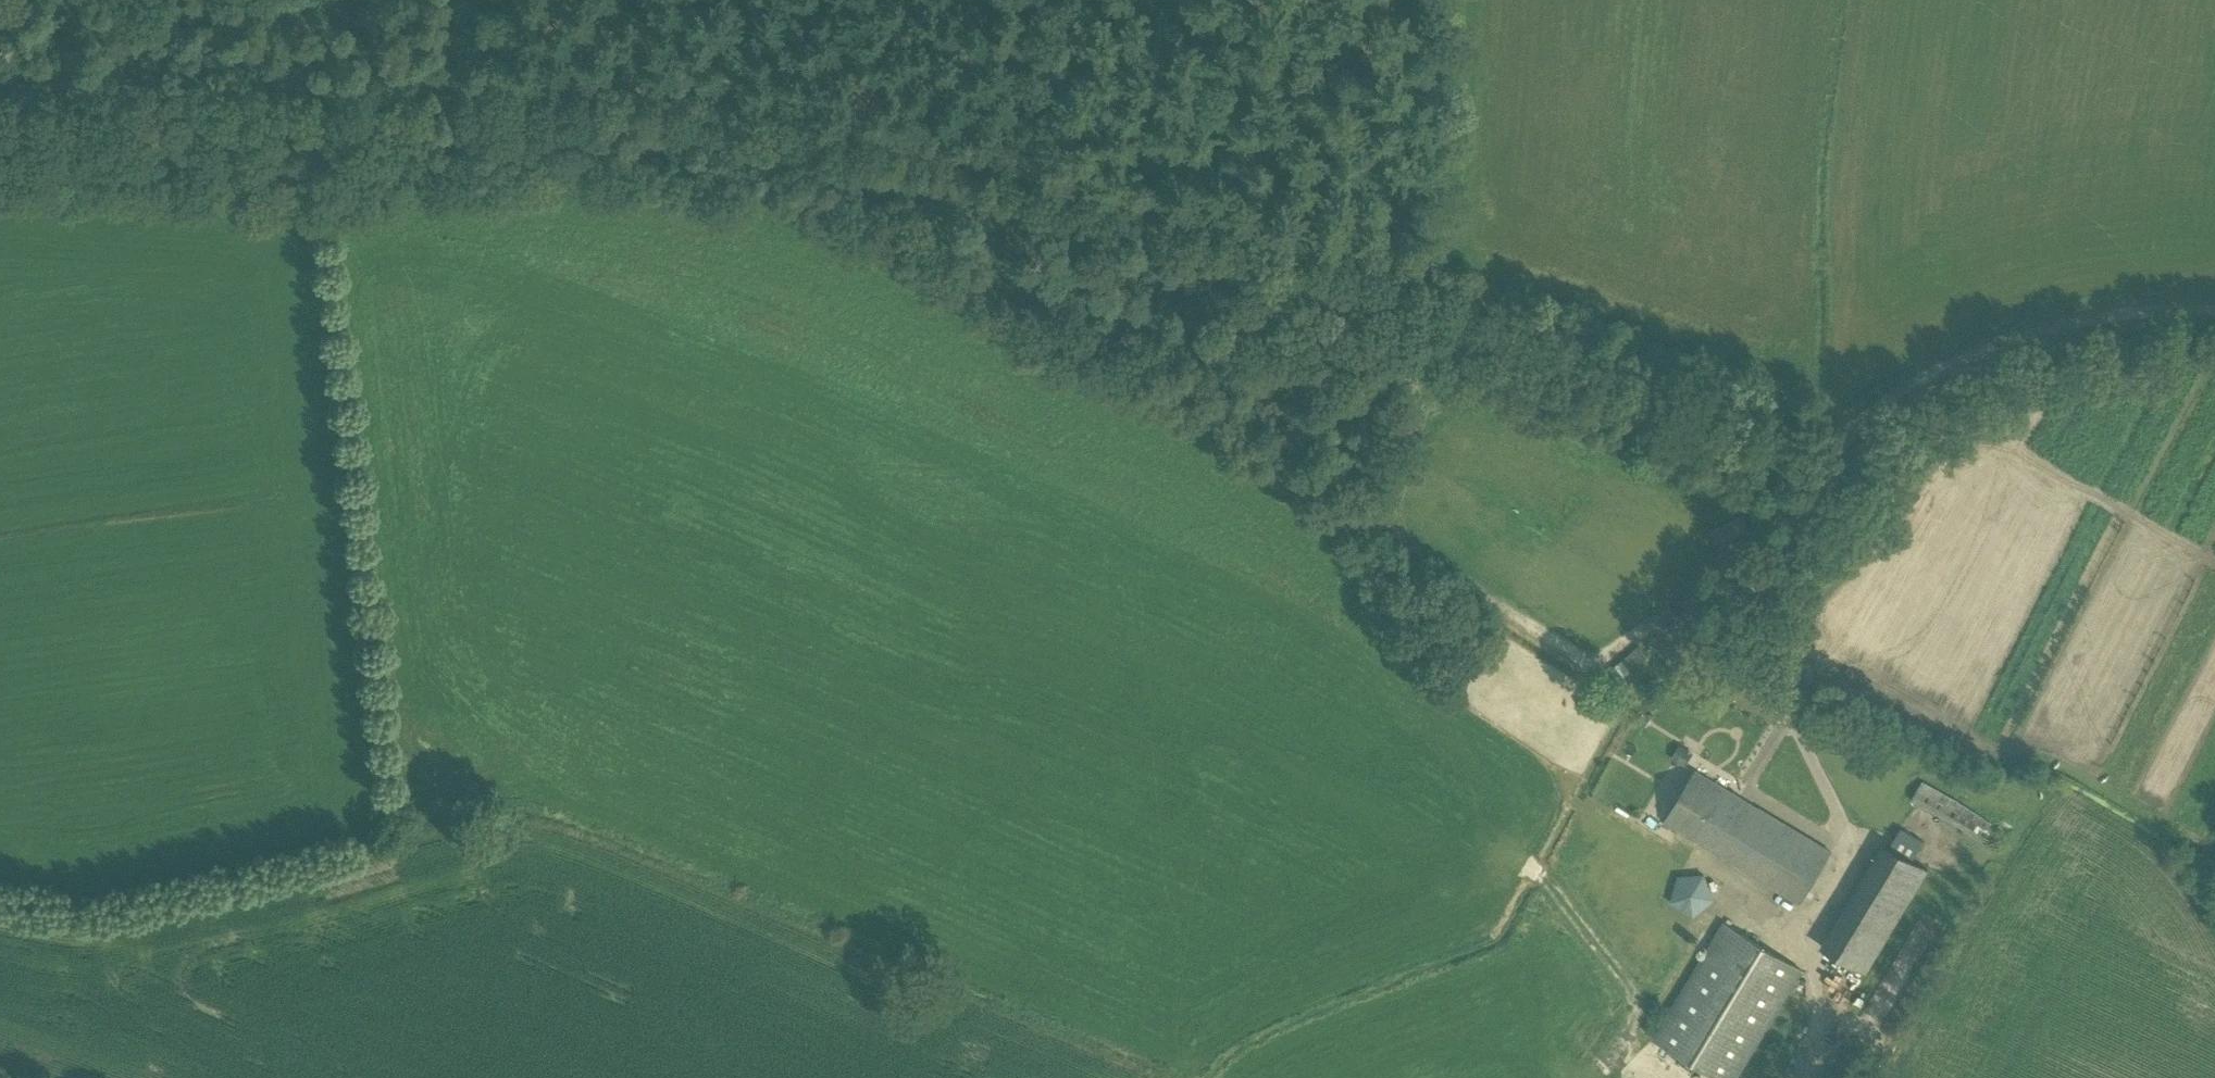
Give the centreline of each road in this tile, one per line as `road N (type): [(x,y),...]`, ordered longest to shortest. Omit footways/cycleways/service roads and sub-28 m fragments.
road 1 (track): [(1756,407),(1405,276),(1034,174),(676,96),(623,89),(0,99)]
road 2 (unclassified): [(2214,310),(2177,307),(2062,324),(1978,353),(1879,403),(1839,442)]
road 3 (track): [(1801,940),(1820,984),(1810,1077)]

